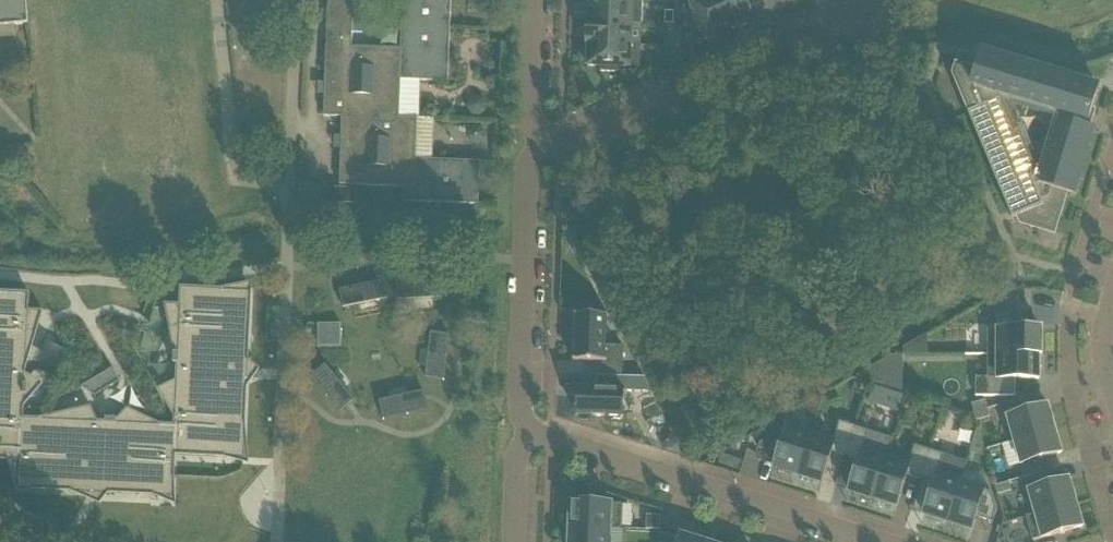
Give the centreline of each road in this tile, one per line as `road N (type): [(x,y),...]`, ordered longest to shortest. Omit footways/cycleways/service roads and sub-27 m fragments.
road 1 (residential): [(515,431),(548,433),(888,541)]
road 2 (residential): [(536,141),(580,131),(885,0)]
road 3 (residential): [(277,541),(289,182)]
road 4 (residential): [(515,431),(527,167),(536,141)]
road 5 (residential): [(289,182),(249,180),(235,160),(218,0)]
road 6 (residential): [(289,182),(295,0)]
road 7 (residential): [(536,141),(528,119),(533,0)]

